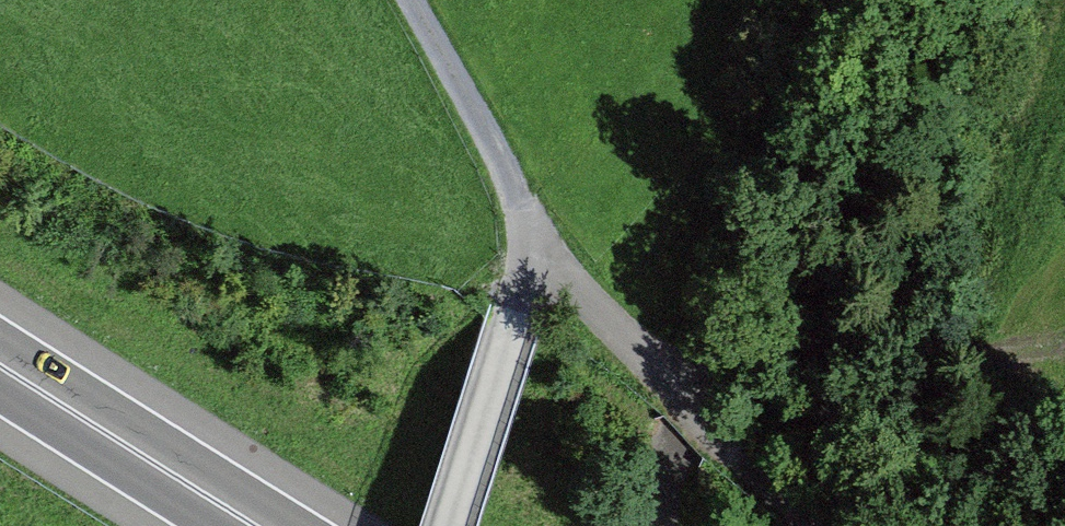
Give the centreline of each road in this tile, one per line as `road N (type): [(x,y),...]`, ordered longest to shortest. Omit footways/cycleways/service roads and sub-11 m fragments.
road 1 (unclassified): [(410,0),(550,257),(692,409)]
road 2 (trunk): [(0,360),(272,525)]
road 3 (track): [(452,525),(513,332),(550,257)]
road 4 (track): [(692,409),(876,525)]

